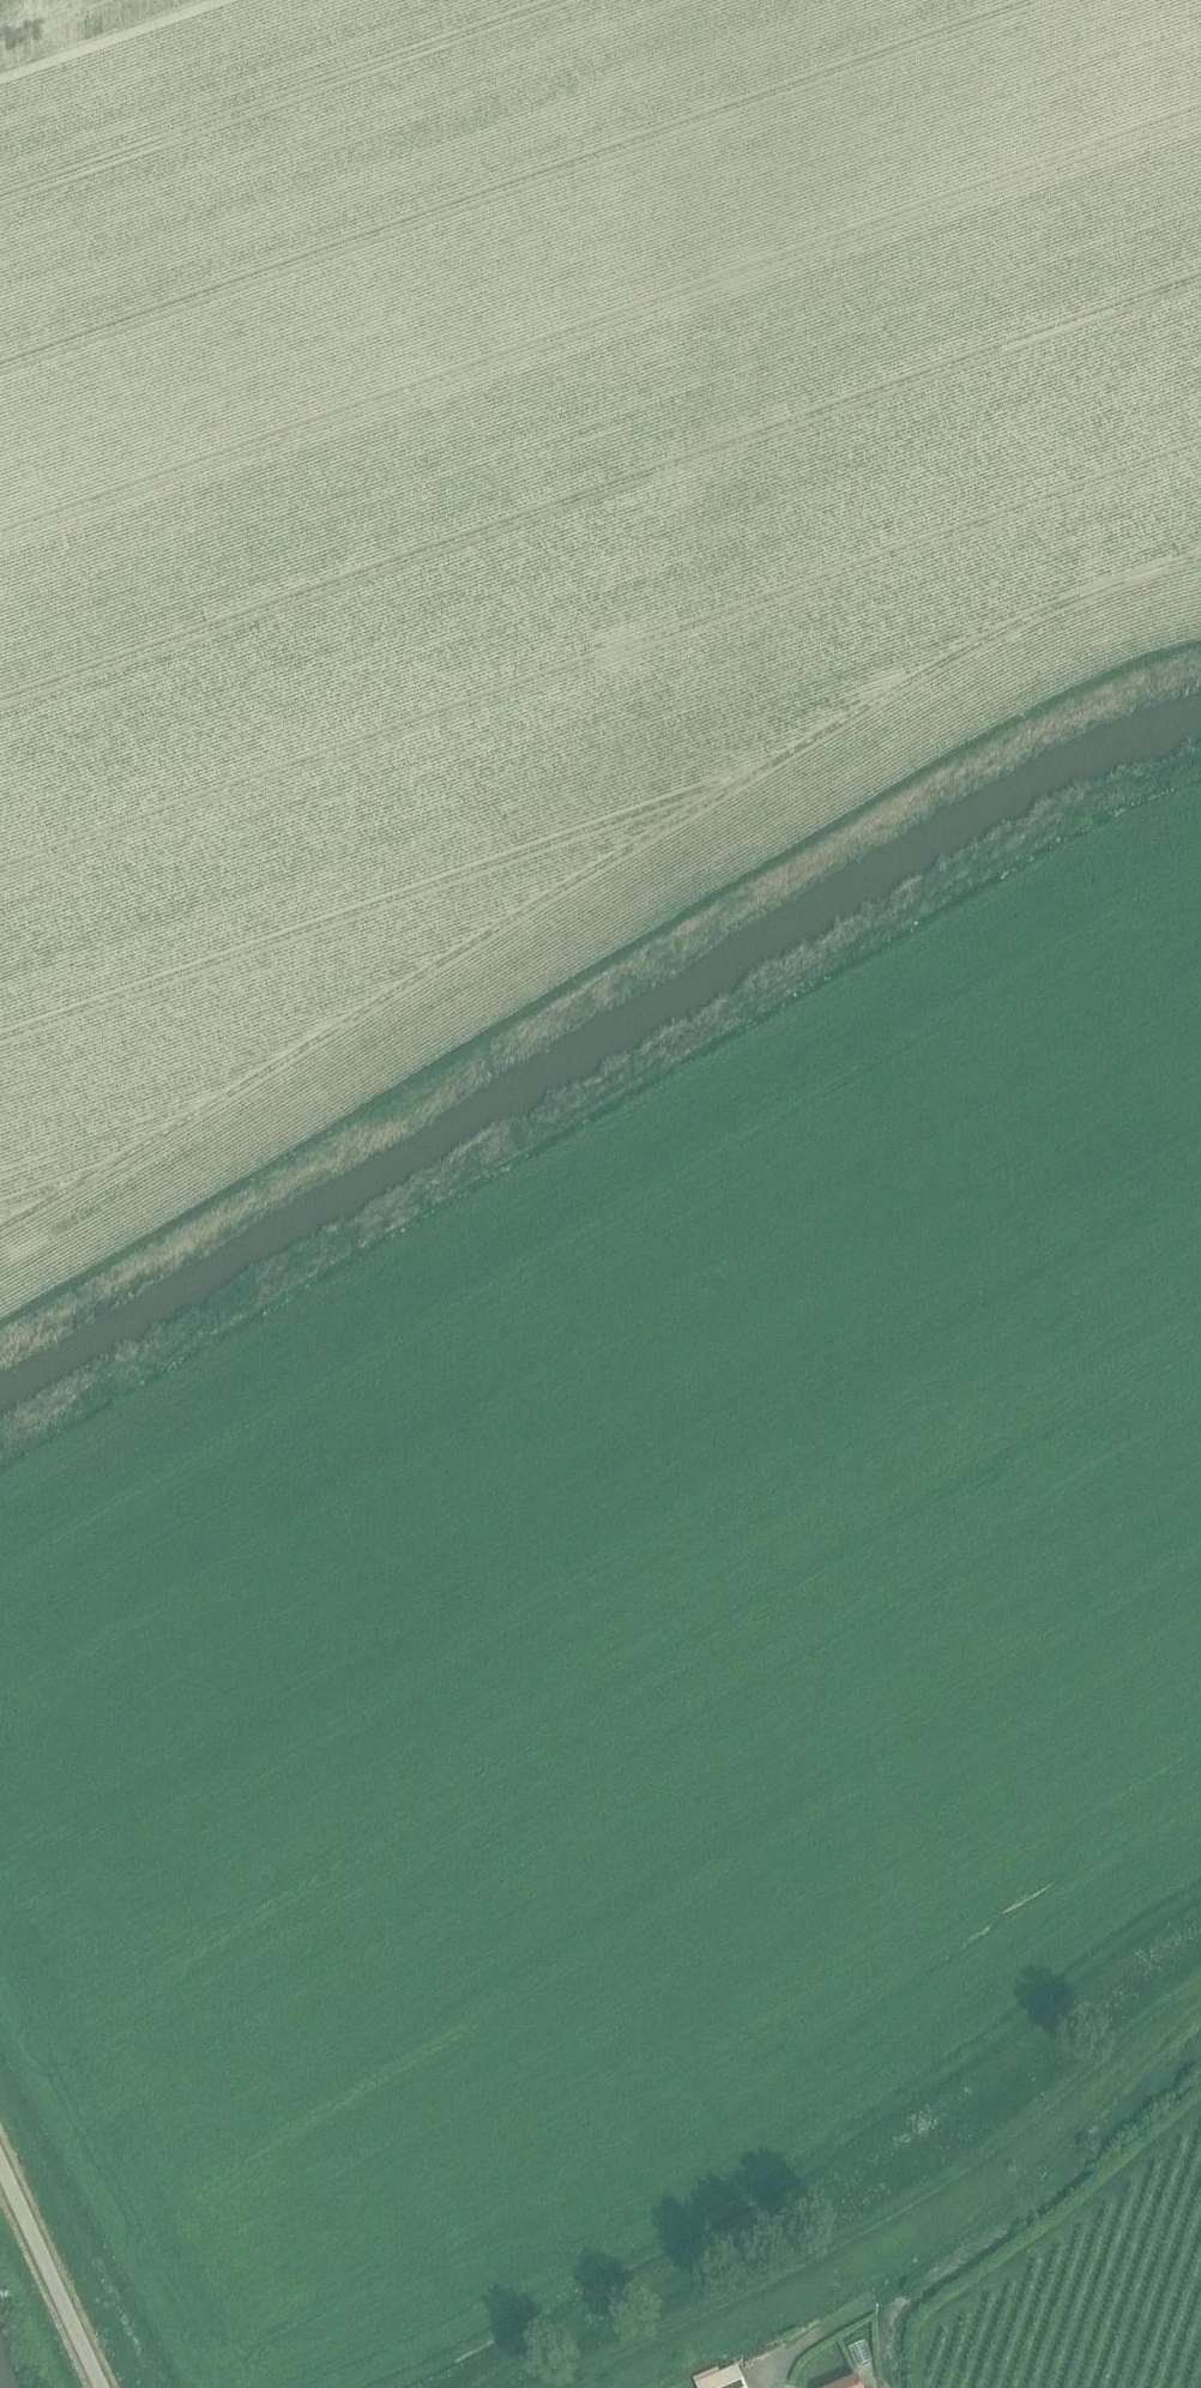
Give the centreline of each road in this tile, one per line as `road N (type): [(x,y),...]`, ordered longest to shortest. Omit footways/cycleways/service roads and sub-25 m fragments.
road 1 (unclassified): [(100,2387),(0,2162)]

